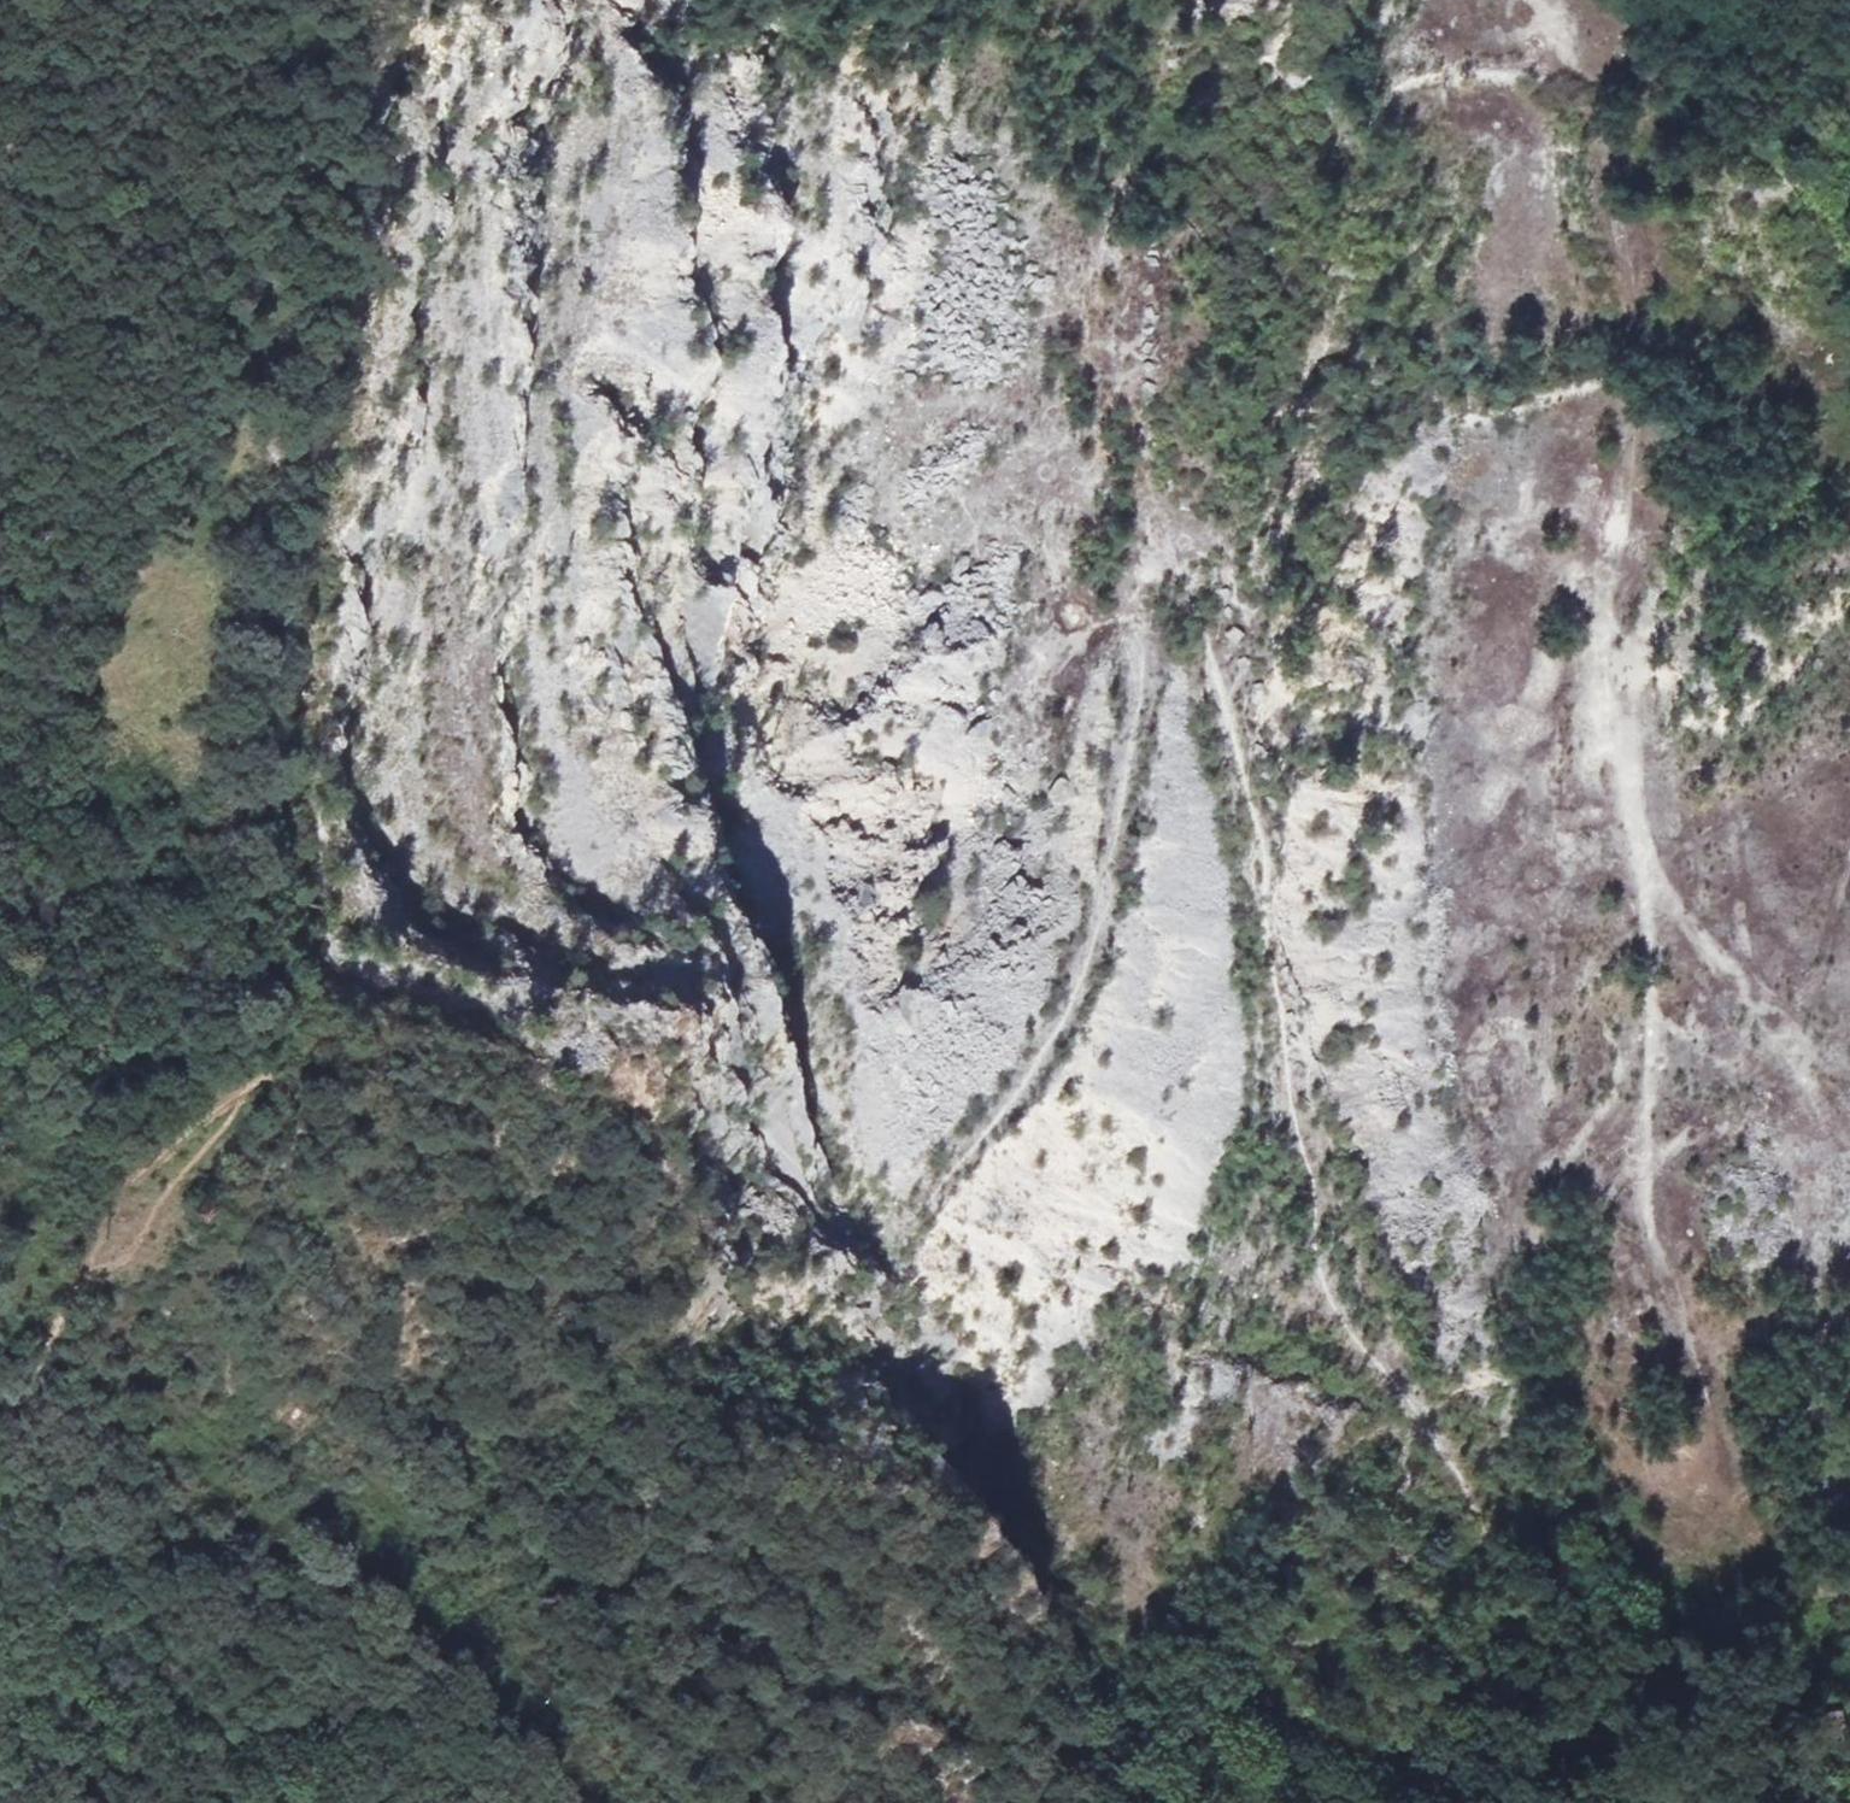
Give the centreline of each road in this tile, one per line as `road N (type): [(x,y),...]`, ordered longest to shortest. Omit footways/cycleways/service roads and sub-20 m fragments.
road 1 (track): [(1849,1587),(1801,1577),(1770,1557),(1737,1507),(1696,1346),(1647,1232),(1652,968),(1634,820),(1594,693),(1634,401),(1633,322),(1621,235),(1577,63),(1534,0)]
road 2 (track): [(0,1424),(106,1211),(235,1096),(290,1070)]

